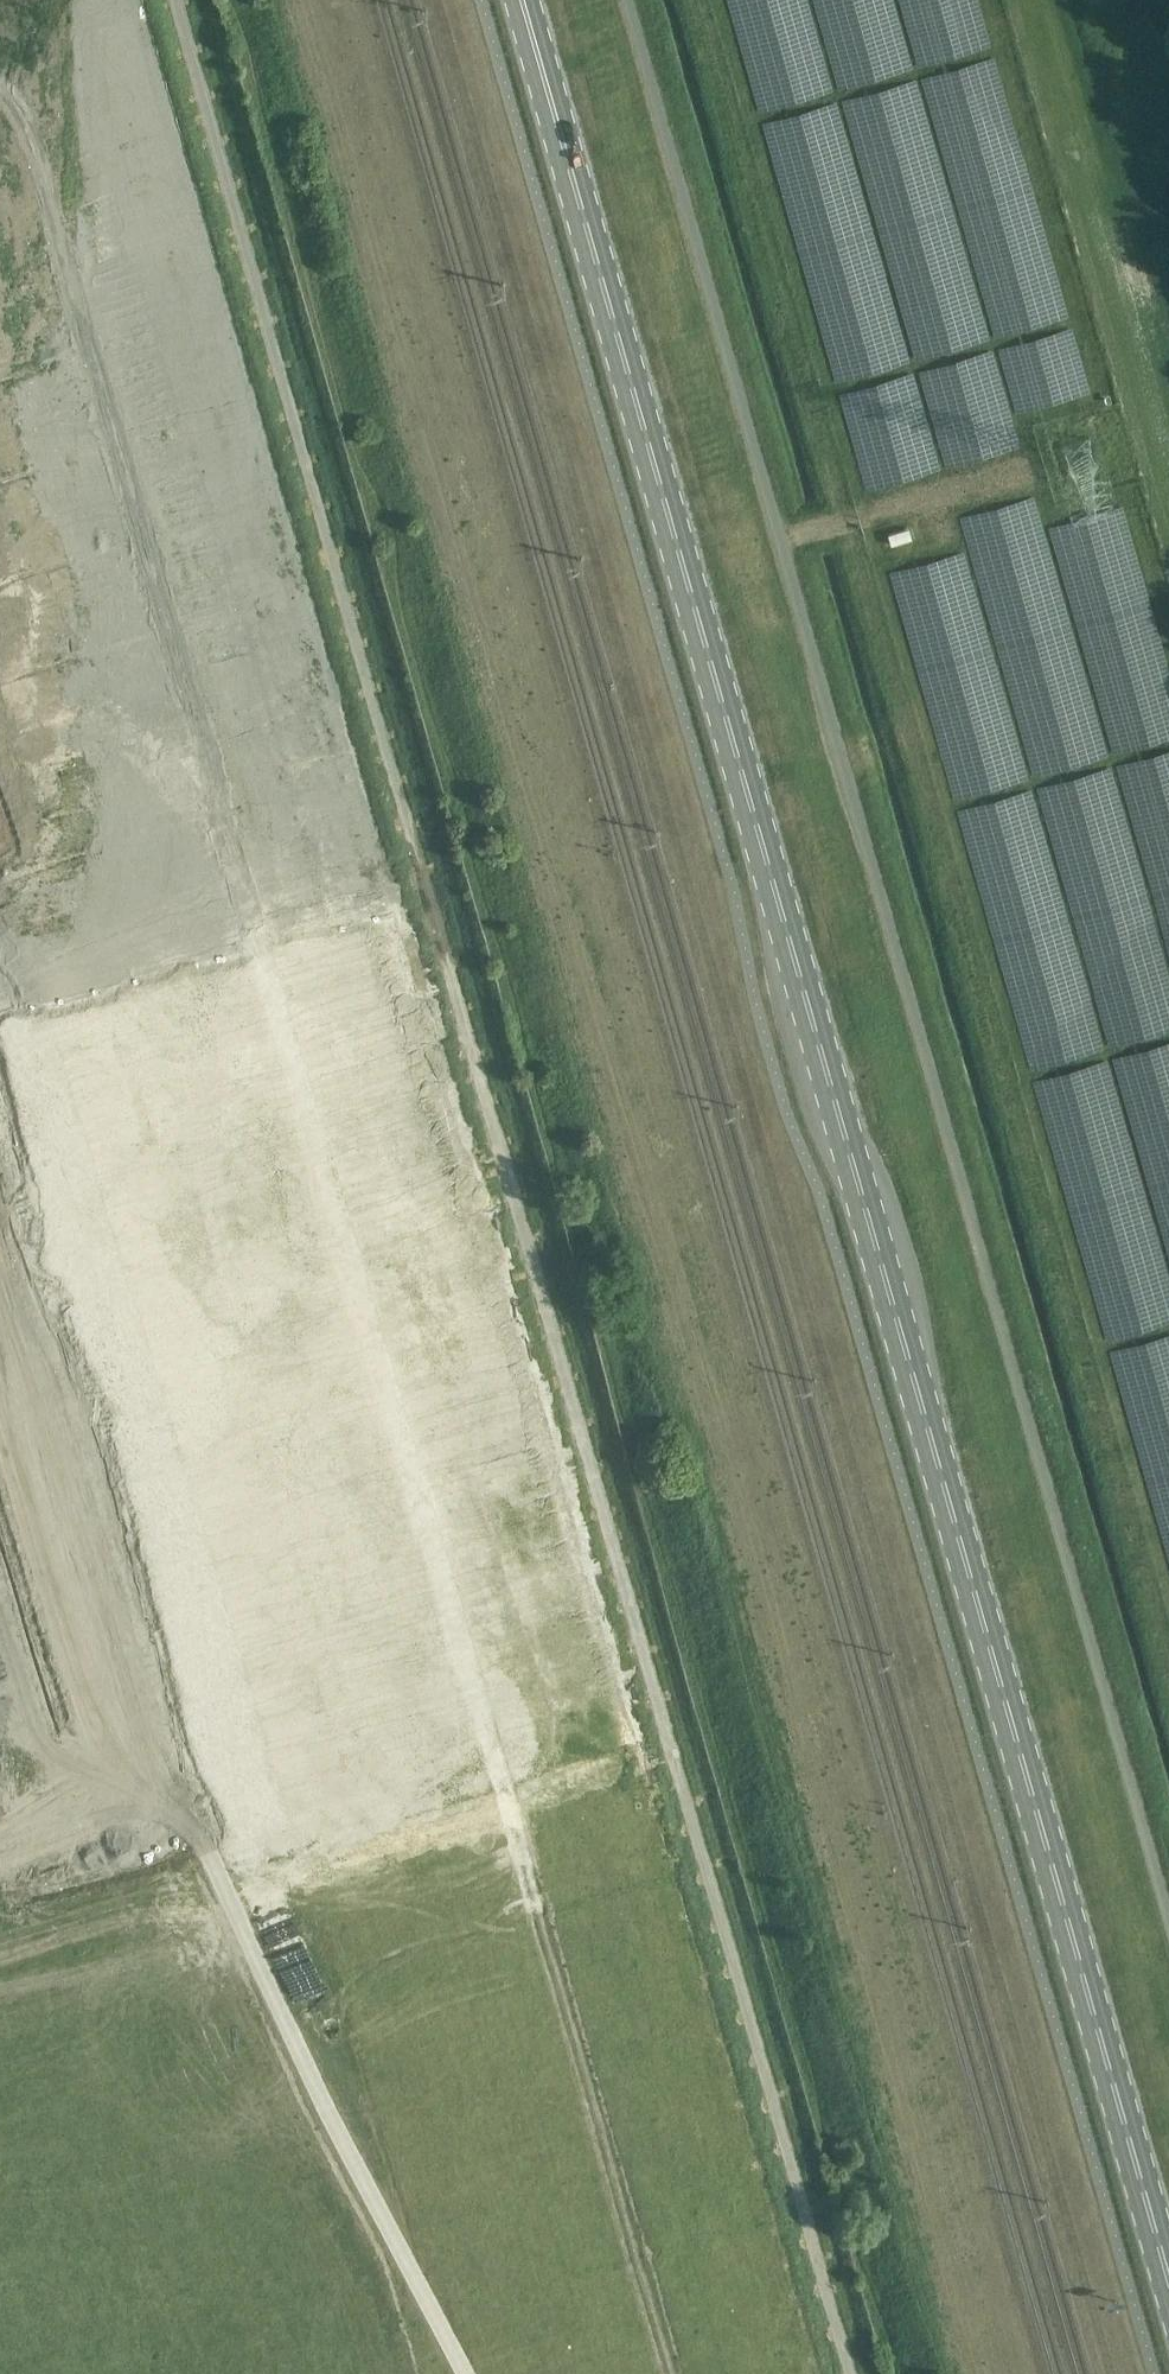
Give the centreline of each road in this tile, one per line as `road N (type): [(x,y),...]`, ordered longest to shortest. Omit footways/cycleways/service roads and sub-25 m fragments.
road 1 (track): [(467,2373),(319,2124),(172,1805),(148,1772),(210,1718),(225,1621),(215,1183),(147,869),(73,675),(11,443),(25,0)]
road 2 (track): [(178,0),(853,2373)]
road 3 (secondary): [(520,0),(1168,2280)]
road 4 (unclassified): [(1168,1922),(627,0)]
road 5 (track): [(0,1831),(148,1772)]

